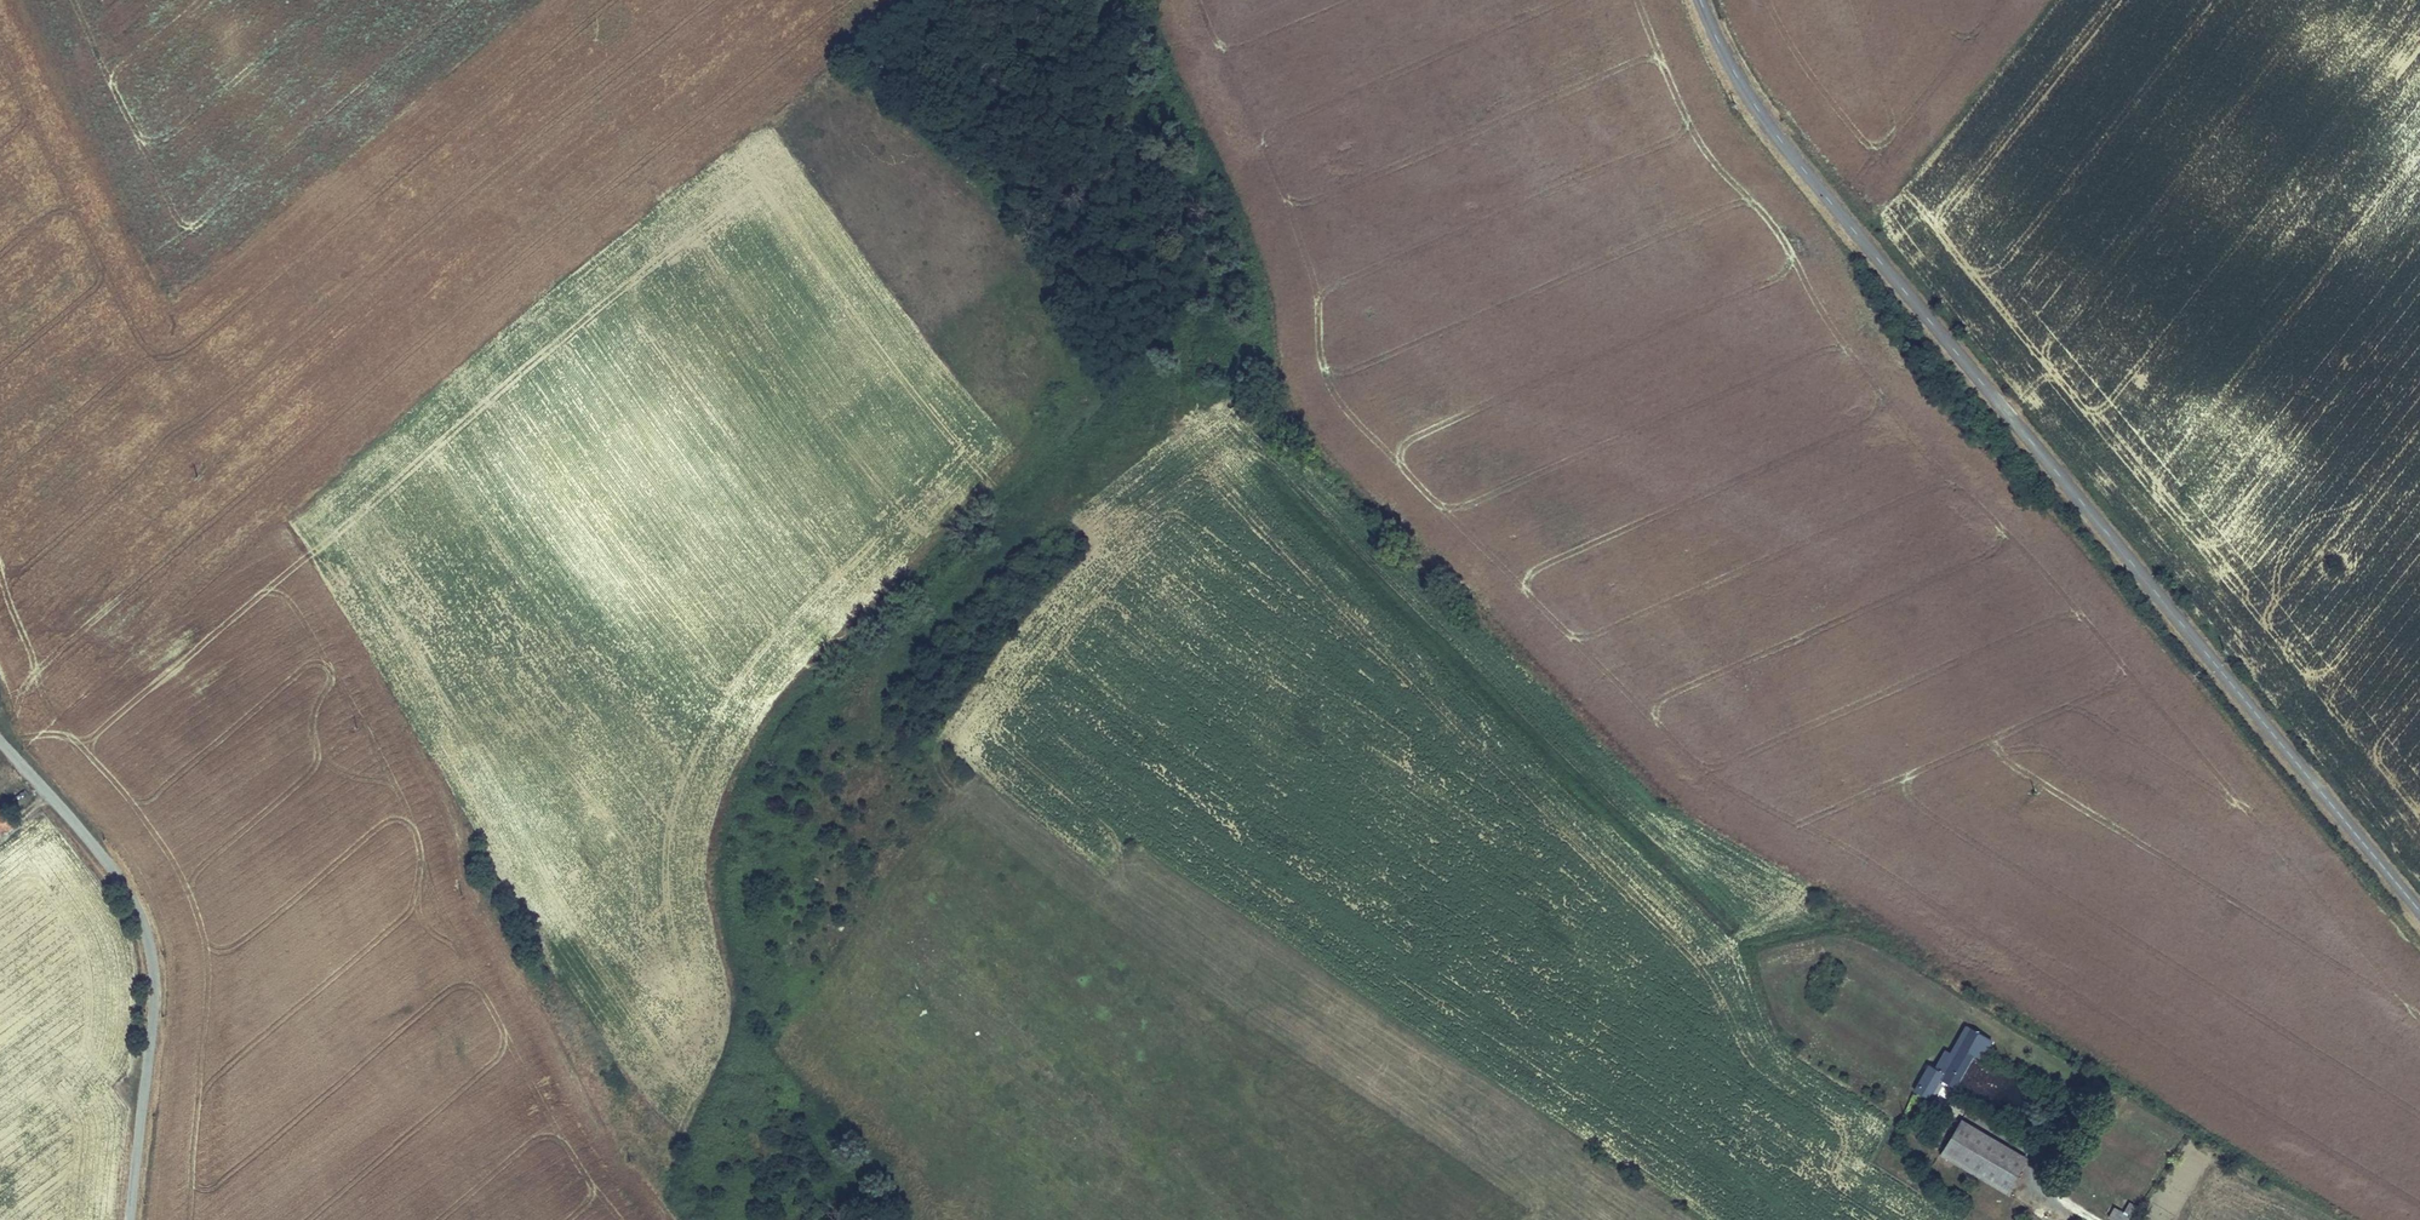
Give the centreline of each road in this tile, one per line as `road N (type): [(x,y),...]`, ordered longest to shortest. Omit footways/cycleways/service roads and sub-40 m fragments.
road 1 (tertiary): [(1699,0),(1750,101),(1791,157),(2419,915)]
road 2 (tertiary): [(132,1219),(154,968),(139,914),(100,851),(0,741)]

